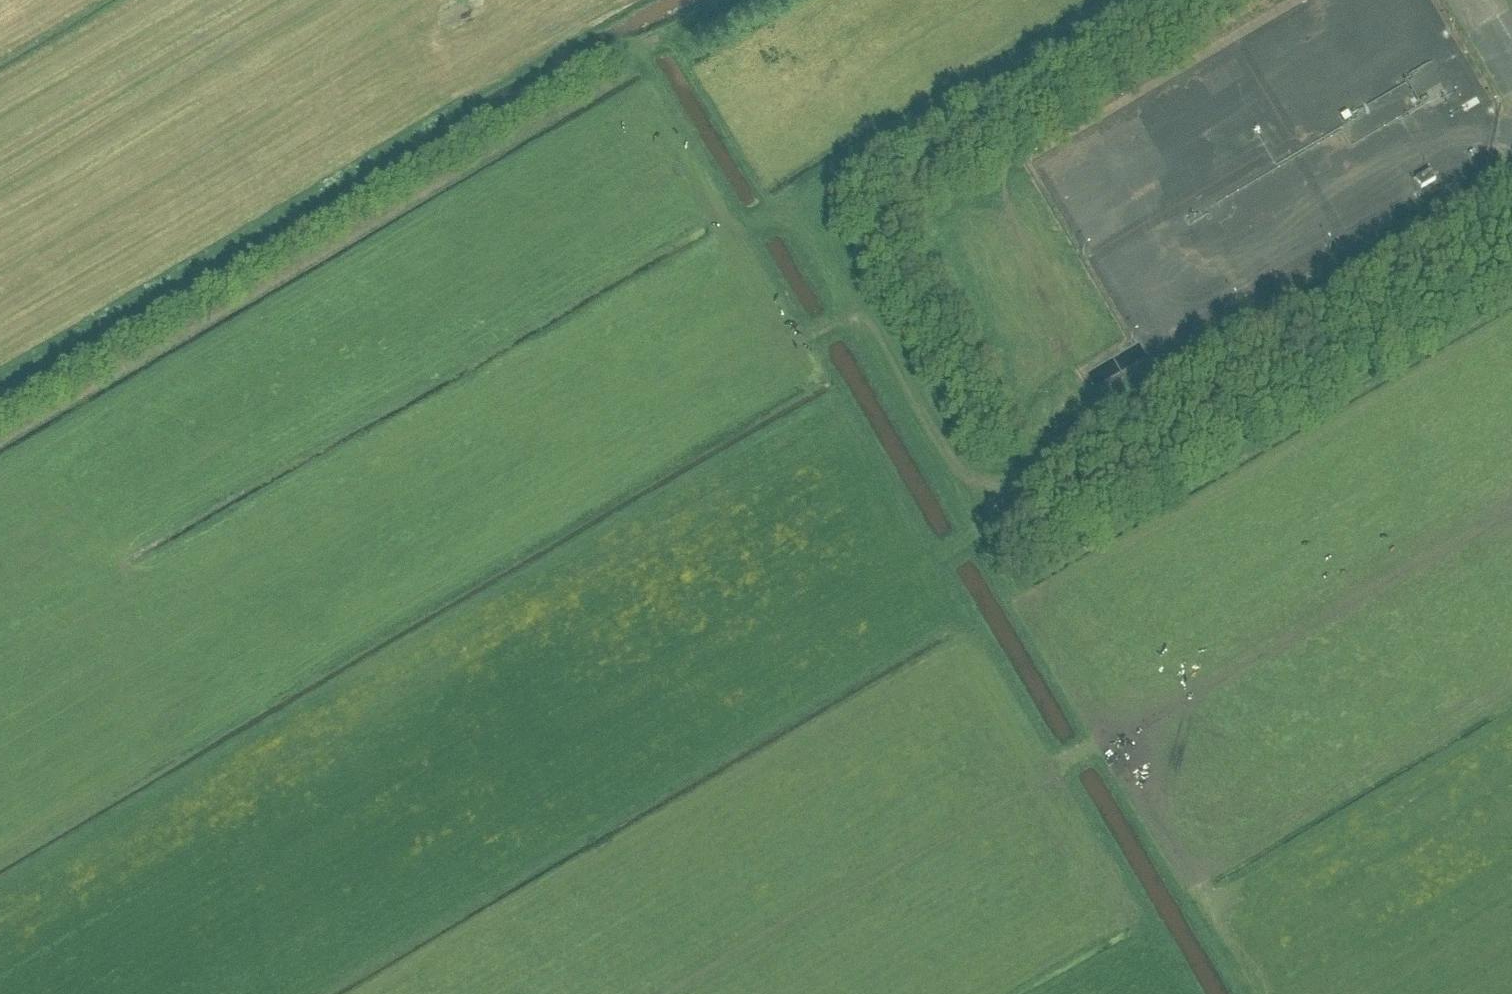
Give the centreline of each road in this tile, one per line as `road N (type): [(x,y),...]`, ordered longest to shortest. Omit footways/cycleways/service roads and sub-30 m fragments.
road 1 (track): [(1114,415),(963,496),(750,176),(661,25)]

